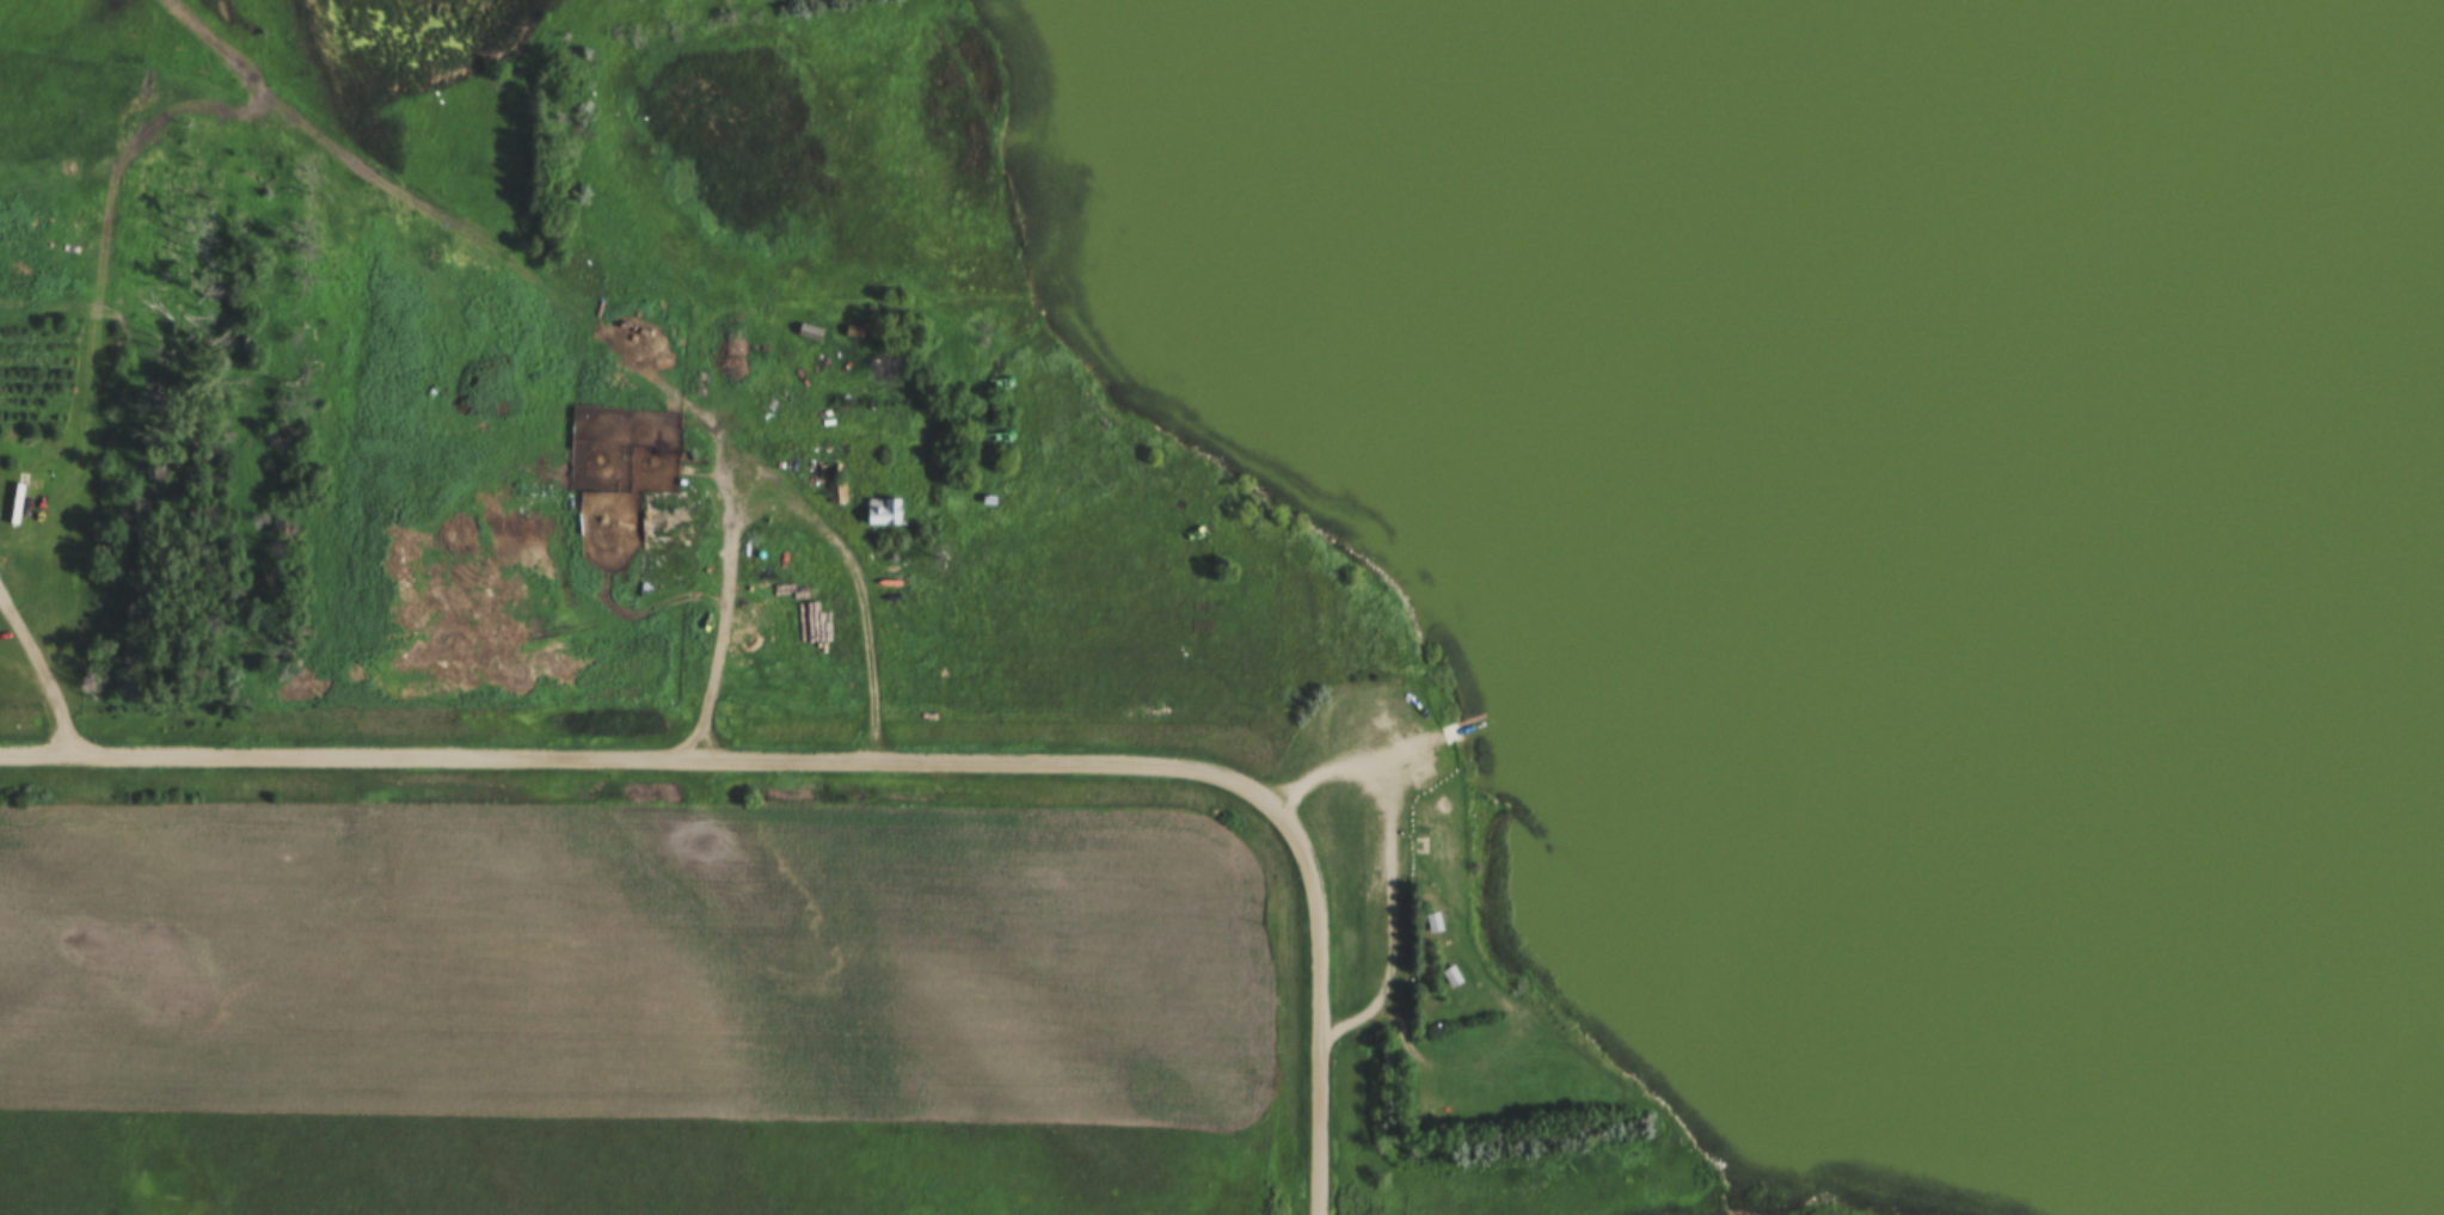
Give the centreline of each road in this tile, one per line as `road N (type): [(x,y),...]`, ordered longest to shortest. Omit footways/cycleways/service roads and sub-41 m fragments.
road 1 (residential): [(1275,803),(1233,774),(1197,765),(0,753)]
road 2 (track): [(751,533),(717,440),(641,340),(576,292),(399,195),(170,0)]
road 3 (residential): [(1317,1214),(1313,879),(1297,833),(1275,803)]

